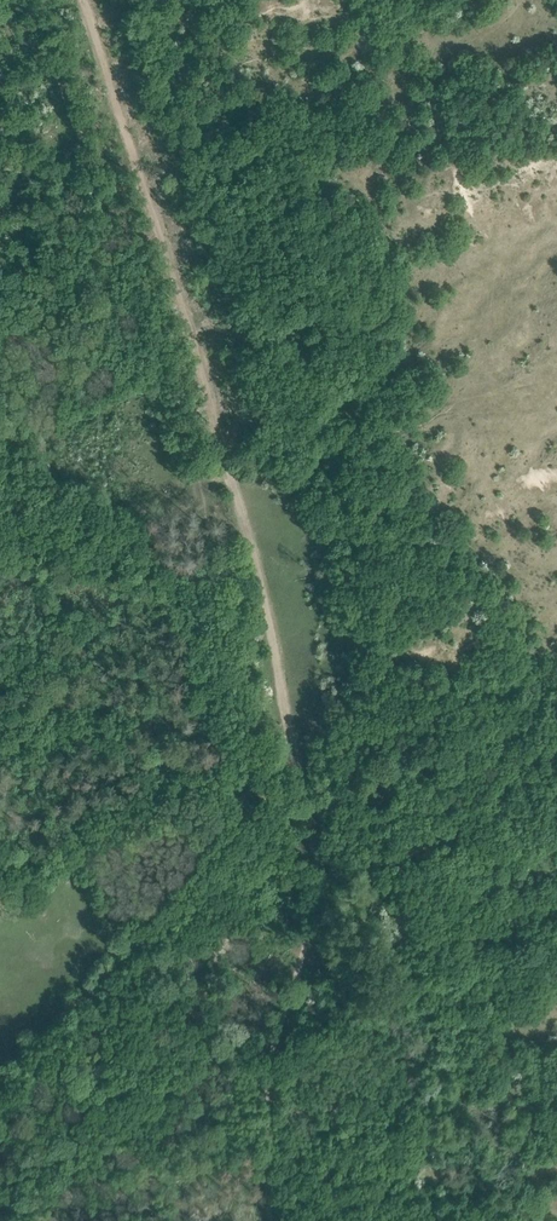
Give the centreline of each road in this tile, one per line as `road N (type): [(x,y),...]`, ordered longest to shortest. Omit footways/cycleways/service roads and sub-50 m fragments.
road 1 (track): [(81,0),(260,591),(309,821),(318,904),(274,1060),(271,1220)]

